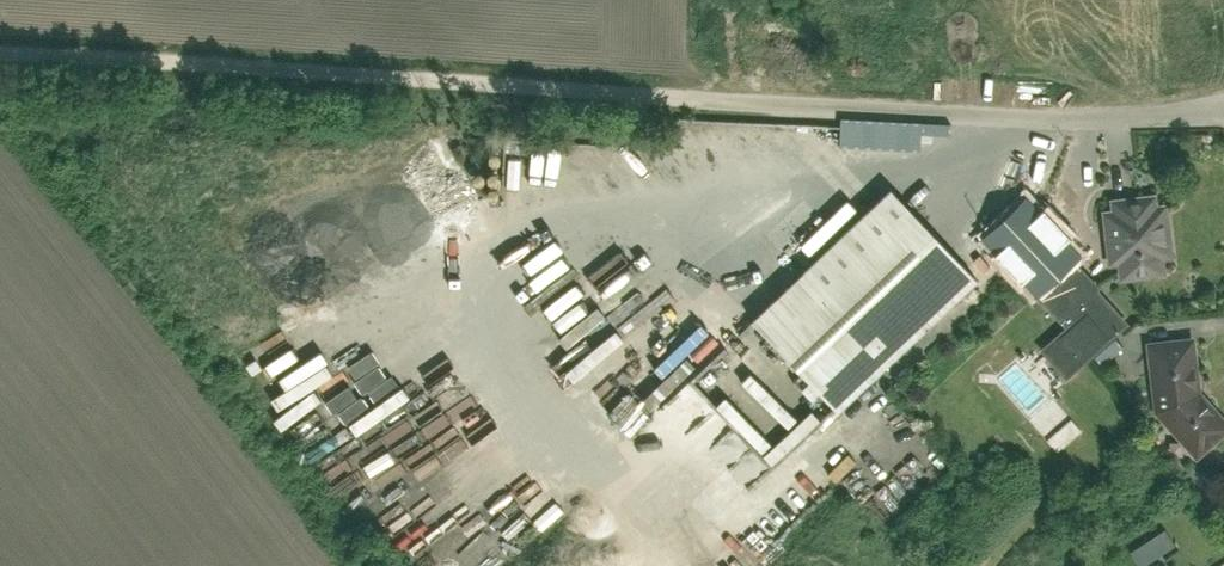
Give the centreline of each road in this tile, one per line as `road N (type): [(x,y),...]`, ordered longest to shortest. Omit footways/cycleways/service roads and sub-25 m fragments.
road 1 (track): [(745,100),(0,56)]
road 2 (unclassified): [(1223,112),(1064,119),(745,100)]

